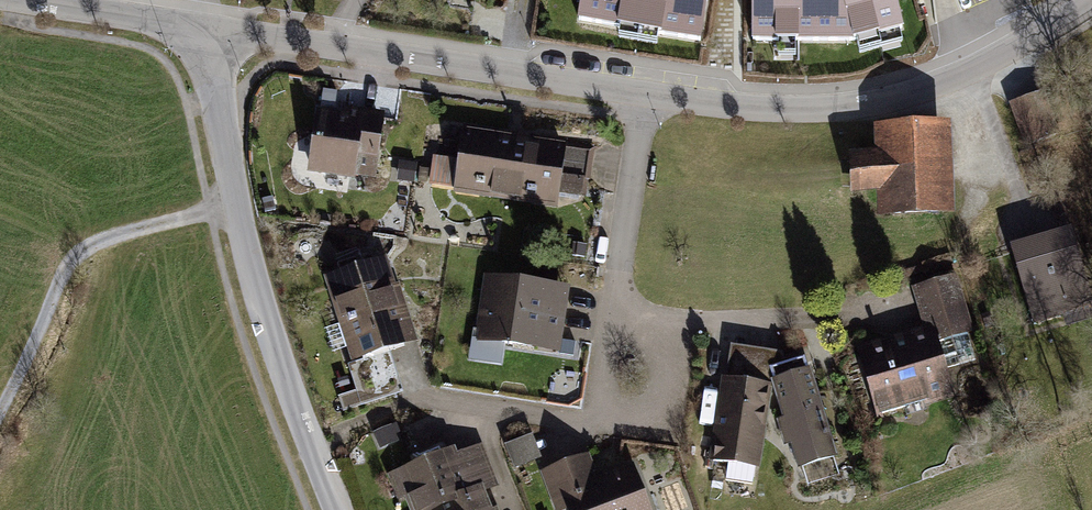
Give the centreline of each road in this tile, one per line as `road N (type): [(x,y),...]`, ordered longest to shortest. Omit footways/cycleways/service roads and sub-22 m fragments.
road 1 (unclassified): [(205,28),(263,311),(338,509)]
road 2 (residential): [(645,93),(783,108),(897,96),(969,69),(1091,0)]
road 3 (residential): [(205,28),(645,93)]
road 4 (track): [(0,413),(64,276),(83,252),(124,233),(238,206)]
road 5 (residential): [(645,93),(597,422)]
road 6 (unclassified): [(28,0),(205,28)]

